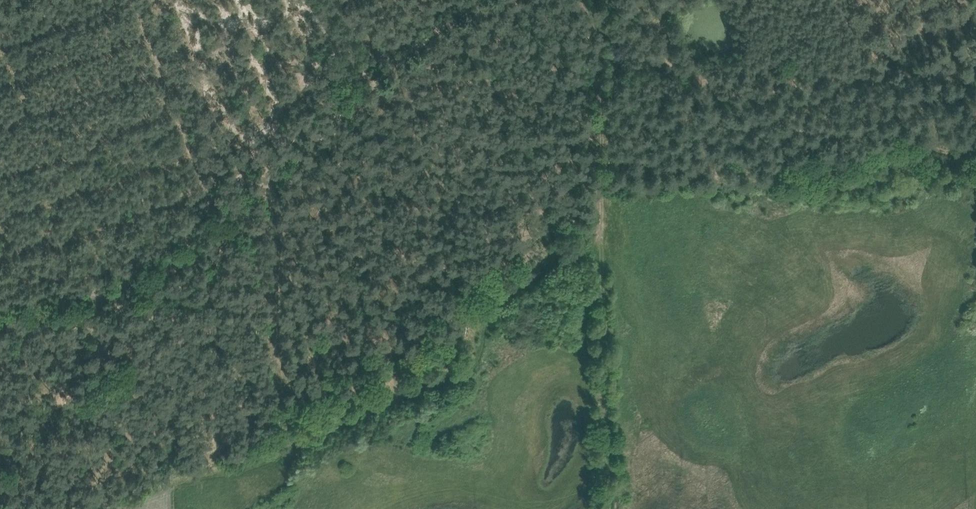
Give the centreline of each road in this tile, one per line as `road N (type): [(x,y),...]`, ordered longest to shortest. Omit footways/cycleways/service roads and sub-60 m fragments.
road 1 (track): [(474,0),(264,184),(137,276),(85,293),(0,300)]
road 2 (track): [(575,0),(591,28),(606,508)]
road 3 (track): [(600,229),(484,309)]

